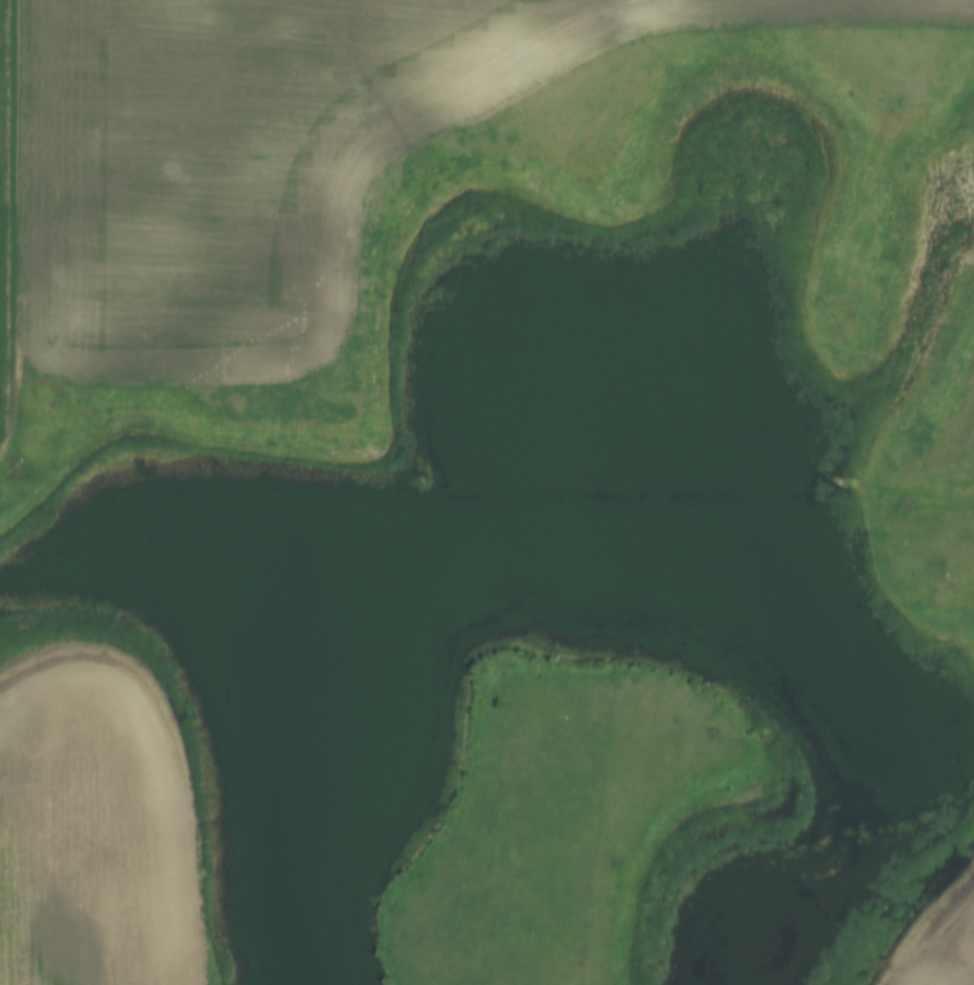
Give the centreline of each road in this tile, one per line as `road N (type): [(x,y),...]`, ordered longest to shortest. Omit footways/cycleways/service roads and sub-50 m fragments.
road 1 (track): [(954,501),(949,718),(973,762)]

